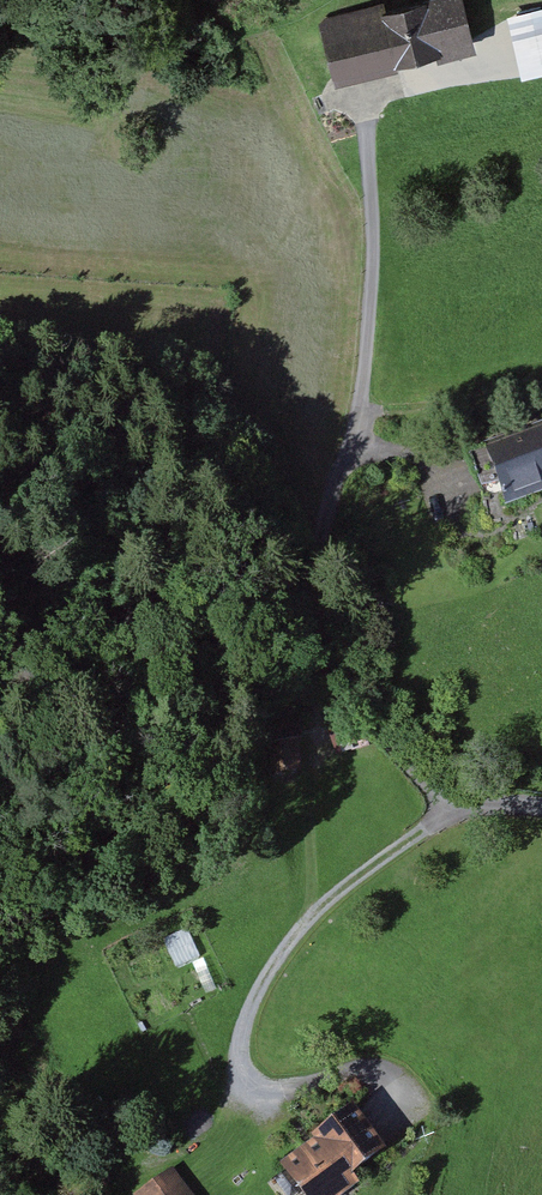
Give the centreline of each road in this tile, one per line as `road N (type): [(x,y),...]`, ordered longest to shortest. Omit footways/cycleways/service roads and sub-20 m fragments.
road 1 (track): [(459,807),(343,886),(277,960),(240,1038),(249,1084),(278,1090),(373,1073),(396,1082),(414,1107)]
road 2 (track): [(0,654),(189,601),(316,608),(320,542),(361,413)]
road 3 (unclassified): [(541,808),(459,807),(428,786),(350,695),(316,608)]
road 4 (track): [(361,413),(374,236),(366,98)]
road 5 (track): [(331,0),(302,24),(269,94),(372,258)]
road 6 (track): [(361,413),(445,410),(541,379)]

